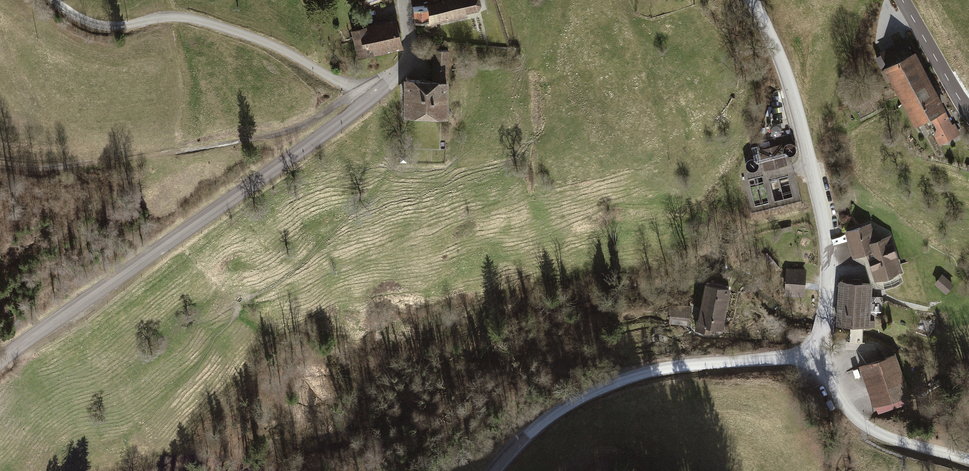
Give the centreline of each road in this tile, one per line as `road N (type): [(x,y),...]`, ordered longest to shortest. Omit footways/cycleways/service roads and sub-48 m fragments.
road 1 (tertiary): [(0,363),(374,96),(403,58),(402,0)]
road 2 (track): [(355,88),(287,132),(127,158),(0,165)]
road 3 (tertiary): [(809,351),(825,317),(826,224),(791,92),(749,0)]
road 4 (tertiary): [(495,470),(546,419),(635,375),(809,351)]
road 5 (residential): [(809,351),(866,429),(968,460)]
road 6 (tertiary): [(968,113),(903,0)]

